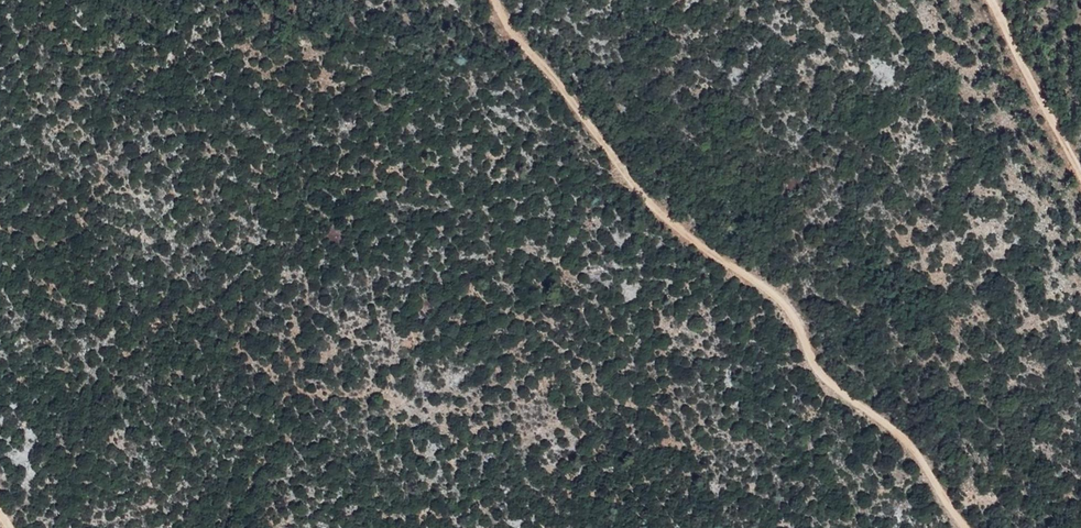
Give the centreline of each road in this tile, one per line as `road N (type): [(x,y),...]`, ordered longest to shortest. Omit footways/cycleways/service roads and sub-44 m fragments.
road 1 (track): [(488,0),(652,214),(778,305),(817,378),(915,458),(959,527)]
road 2 (track): [(1080,174),(982,0)]

